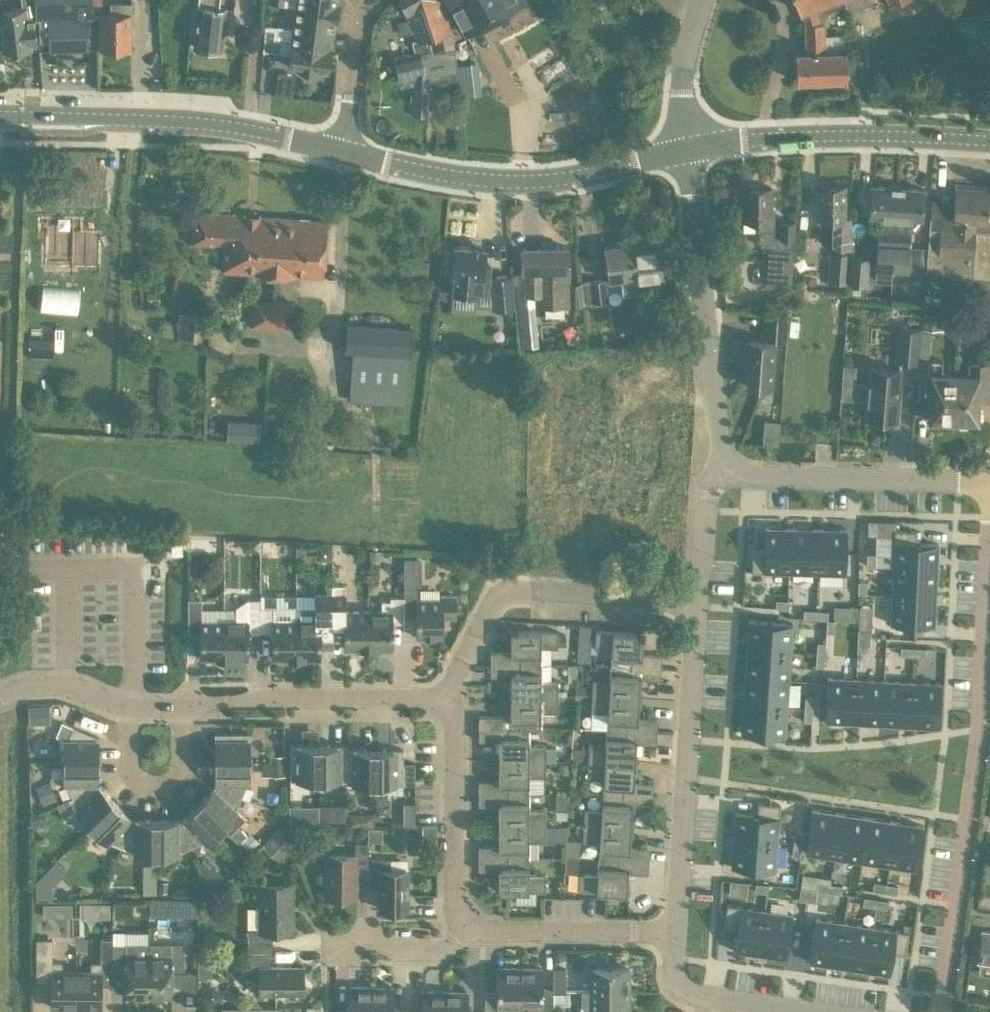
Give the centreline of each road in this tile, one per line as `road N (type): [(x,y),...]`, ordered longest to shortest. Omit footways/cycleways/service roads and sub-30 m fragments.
road 1 (residential): [(943,1011),(979,728),(985,475)]
road 2 (residential): [(452,695),(261,697),(239,705),(127,708),(51,686),(0,695)]
road 3 (tertiary): [(346,150),(468,179),(542,183),(689,149)]
road 4 (tertiary): [(346,150),(182,121),(0,117)]
road 5 (residential): [(672,934),(696,603)]
road 6 (residential): [(719,463),(689,149)]
road 7 (residential): [(452,695),(490,607),(505,593),(696,603)]
road 8 (tertiary): [(989,142),(837,135),(689,149)]
road 9 (residential): [(985,475),(719,463)]
road 10 (residential): [(457,928),(452,695)]
road 11 (residential): [(457,928),(672,934)]
road 12 (residential): [(346,150),(360,23),(371,0)]
road 13 (residential): [(689,149),(686,65),(704,0)]
road 14 (residential): [(696,603),(707,486),(719,463)]
road 15 (residential): [(341,949),(437,949),(457,928)]

